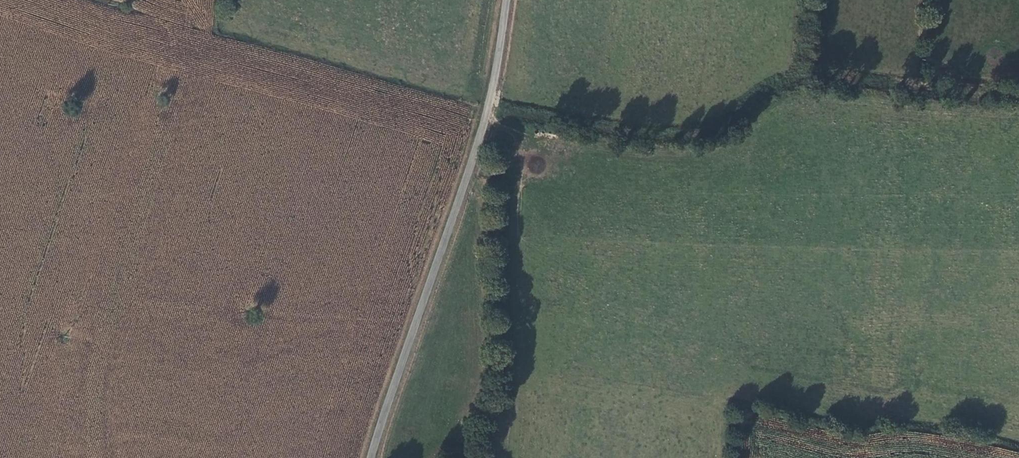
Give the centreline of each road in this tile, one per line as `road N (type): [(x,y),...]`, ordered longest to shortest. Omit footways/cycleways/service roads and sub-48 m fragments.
road 1 (tertiary): [(371,457),(495,100),(510,0)]

